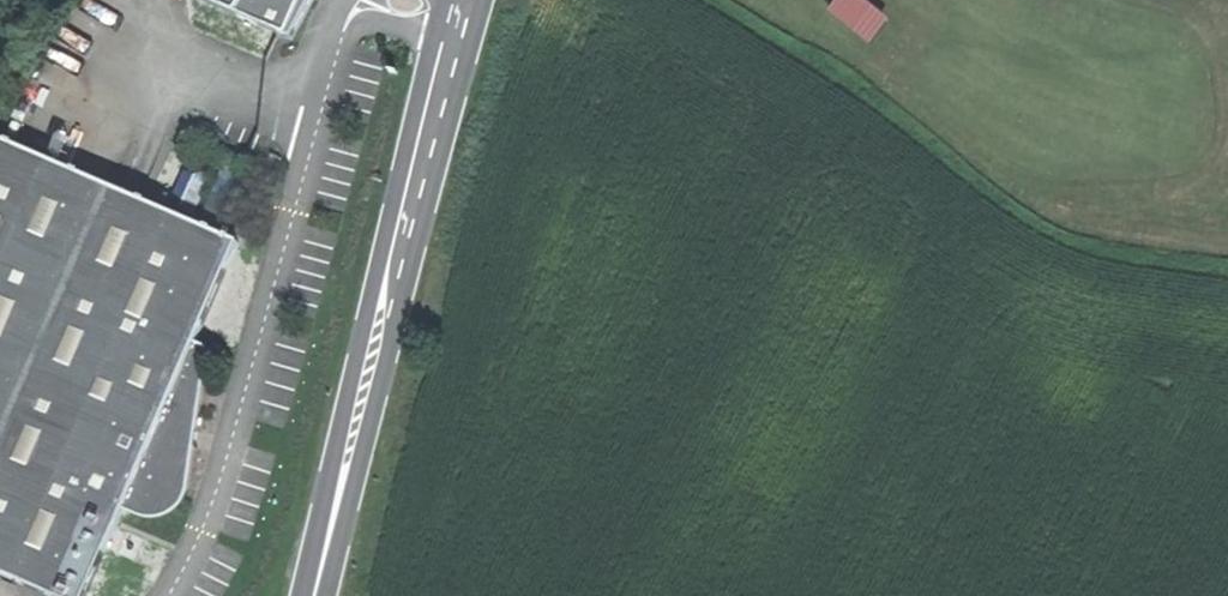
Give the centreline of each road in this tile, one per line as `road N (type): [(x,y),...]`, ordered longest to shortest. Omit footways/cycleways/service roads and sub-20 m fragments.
road 1 (secondary): [(313,595),(465,0)]

